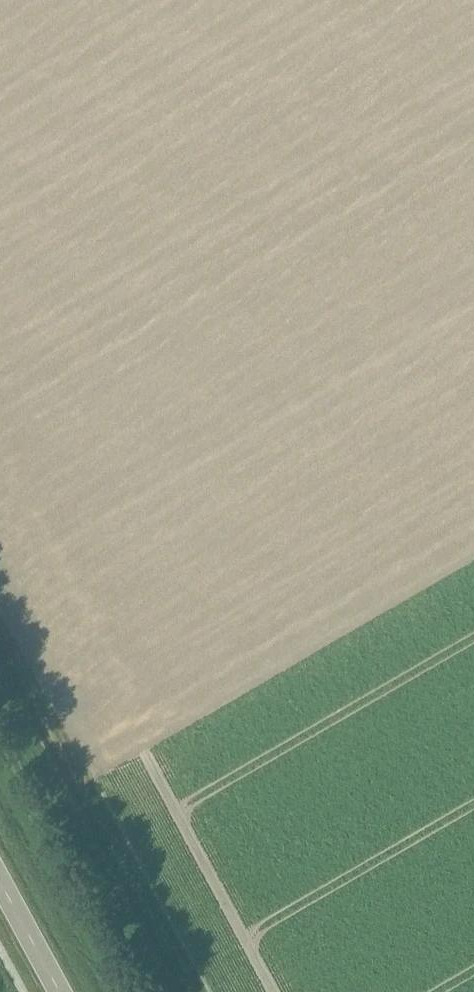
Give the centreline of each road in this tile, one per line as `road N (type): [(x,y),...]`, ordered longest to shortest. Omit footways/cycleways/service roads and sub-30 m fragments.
road 1 (tertiary): [(0,881),(60,991)]

